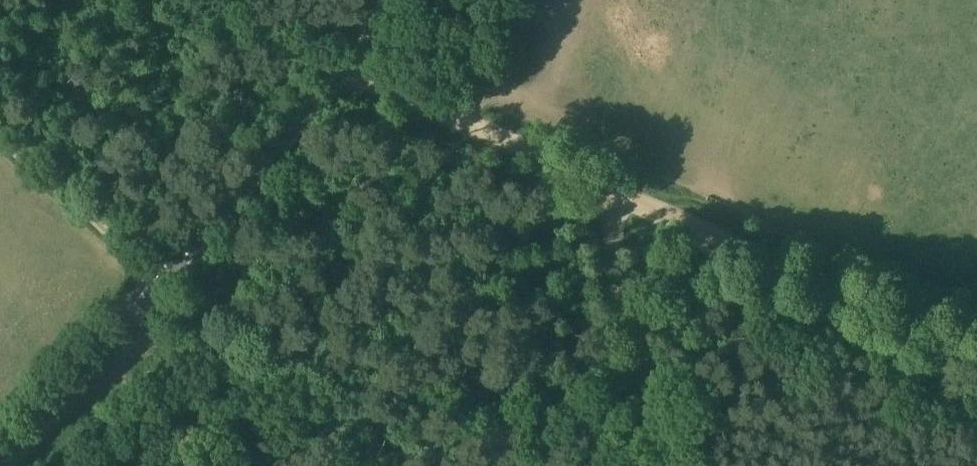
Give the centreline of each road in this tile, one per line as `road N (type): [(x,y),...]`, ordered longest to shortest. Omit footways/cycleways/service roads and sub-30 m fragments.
road 1 (unclassified): [(6,465),(351,69),(383,0)]
road 2 (track): [(391,465),(176,274),(0,137)]
road 3 (track): [(976,365),(589,186)]
road 4 (track): [(689,465),(589,186)]
road 5 (track): [(589,186),(351,69)]
road 6 (track): [(508,465),(564,441),(657,377)]

